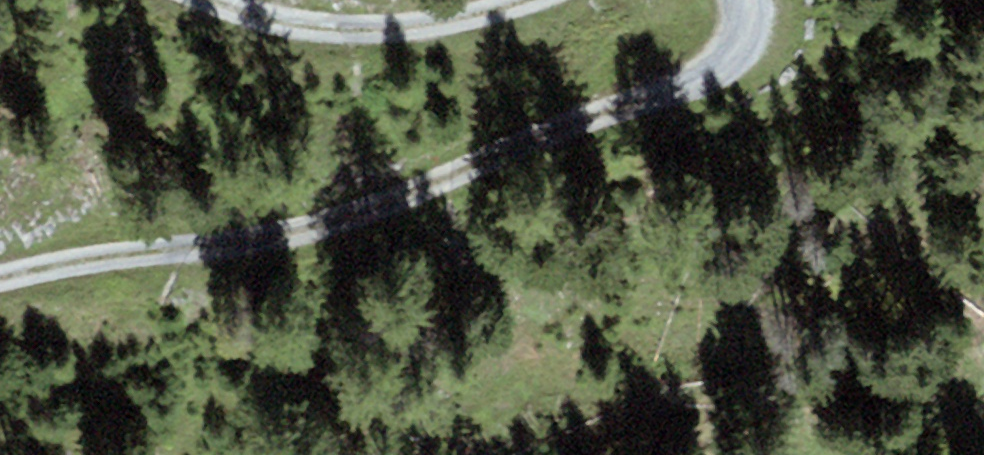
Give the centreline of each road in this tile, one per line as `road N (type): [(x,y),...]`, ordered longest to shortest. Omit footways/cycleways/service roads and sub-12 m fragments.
road 1 (track): [(0,282),(307,231),(432,184),(699,82),(738,57),(744,0)]
road 2 (track): [(522,0),(442,22),(338,35),(211,0)]

